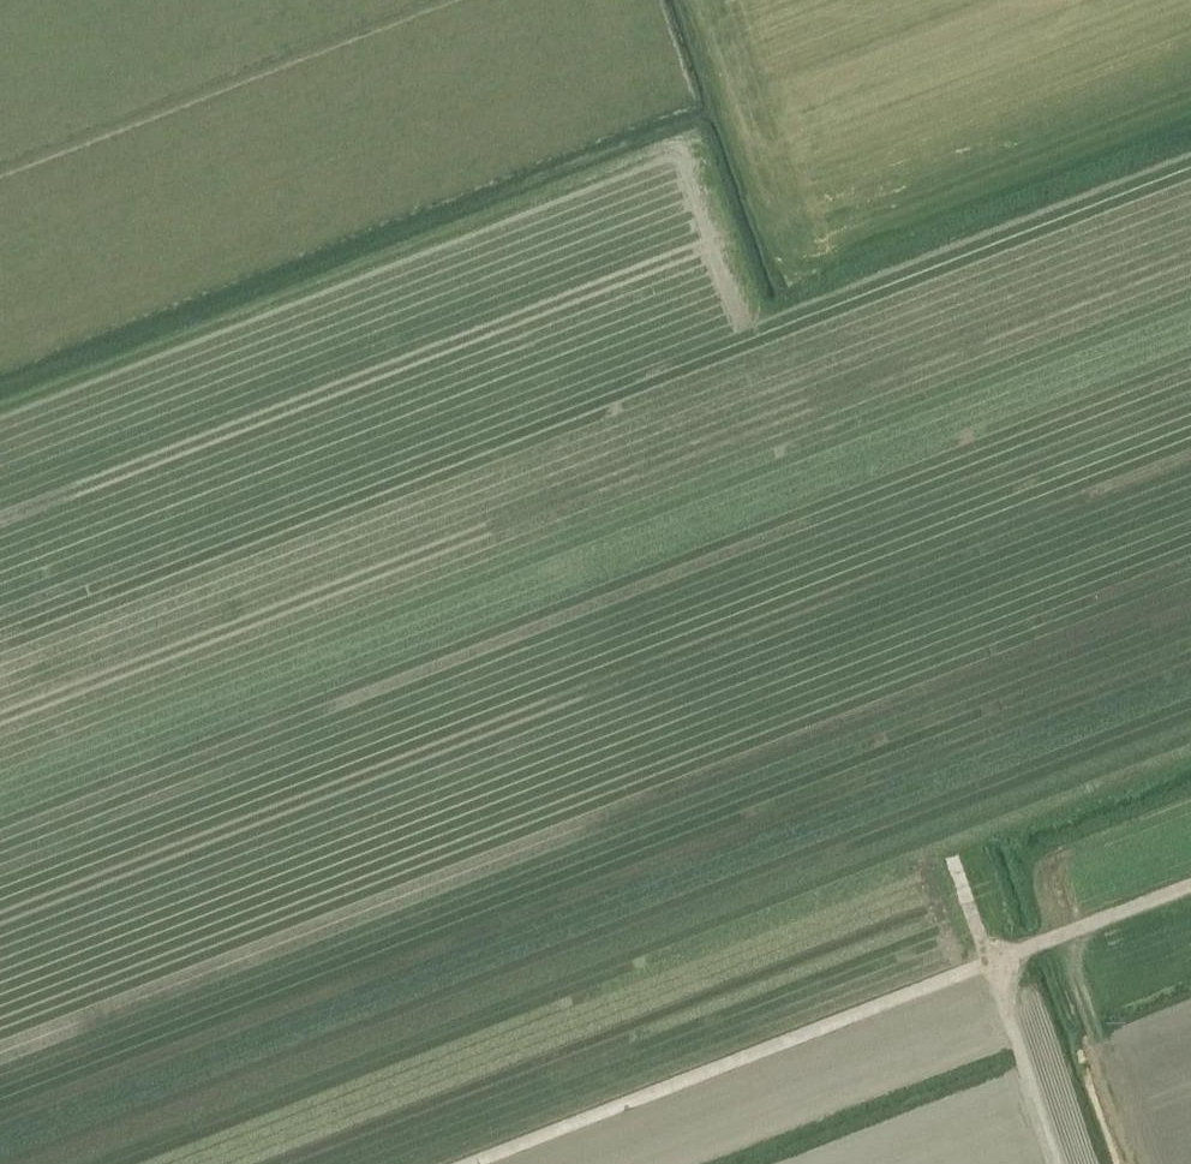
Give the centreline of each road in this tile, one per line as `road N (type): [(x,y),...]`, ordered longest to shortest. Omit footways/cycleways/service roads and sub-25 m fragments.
road 1 (track): [(471,1163),(1190,885)]
road 2 (track): [(953,858),(1059,1163)]

